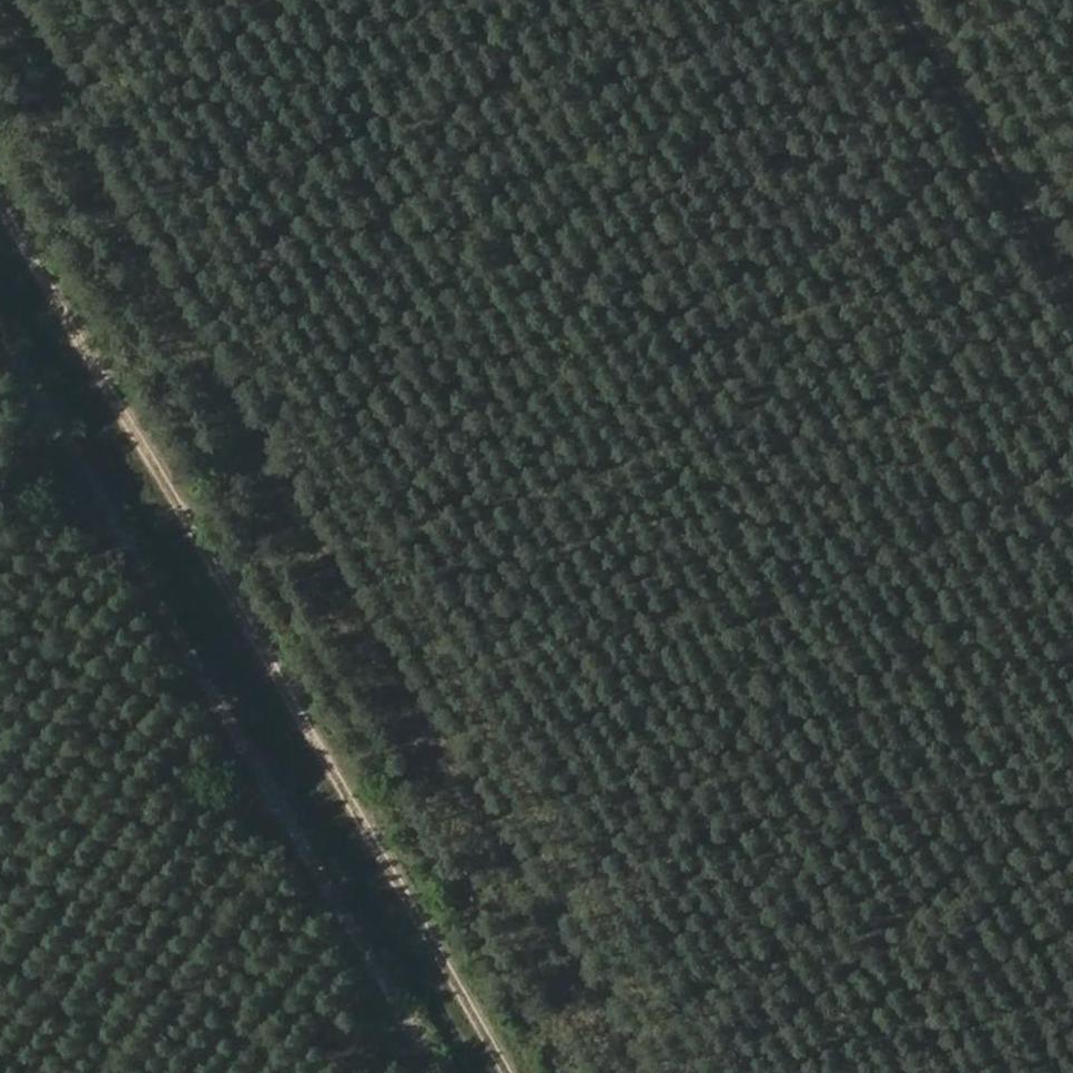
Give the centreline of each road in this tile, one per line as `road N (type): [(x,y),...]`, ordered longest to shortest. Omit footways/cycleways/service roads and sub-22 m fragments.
road 1 (track): [(513,1072),(0,198)]
road 2 (track): [(933,0),(1072,229)]

